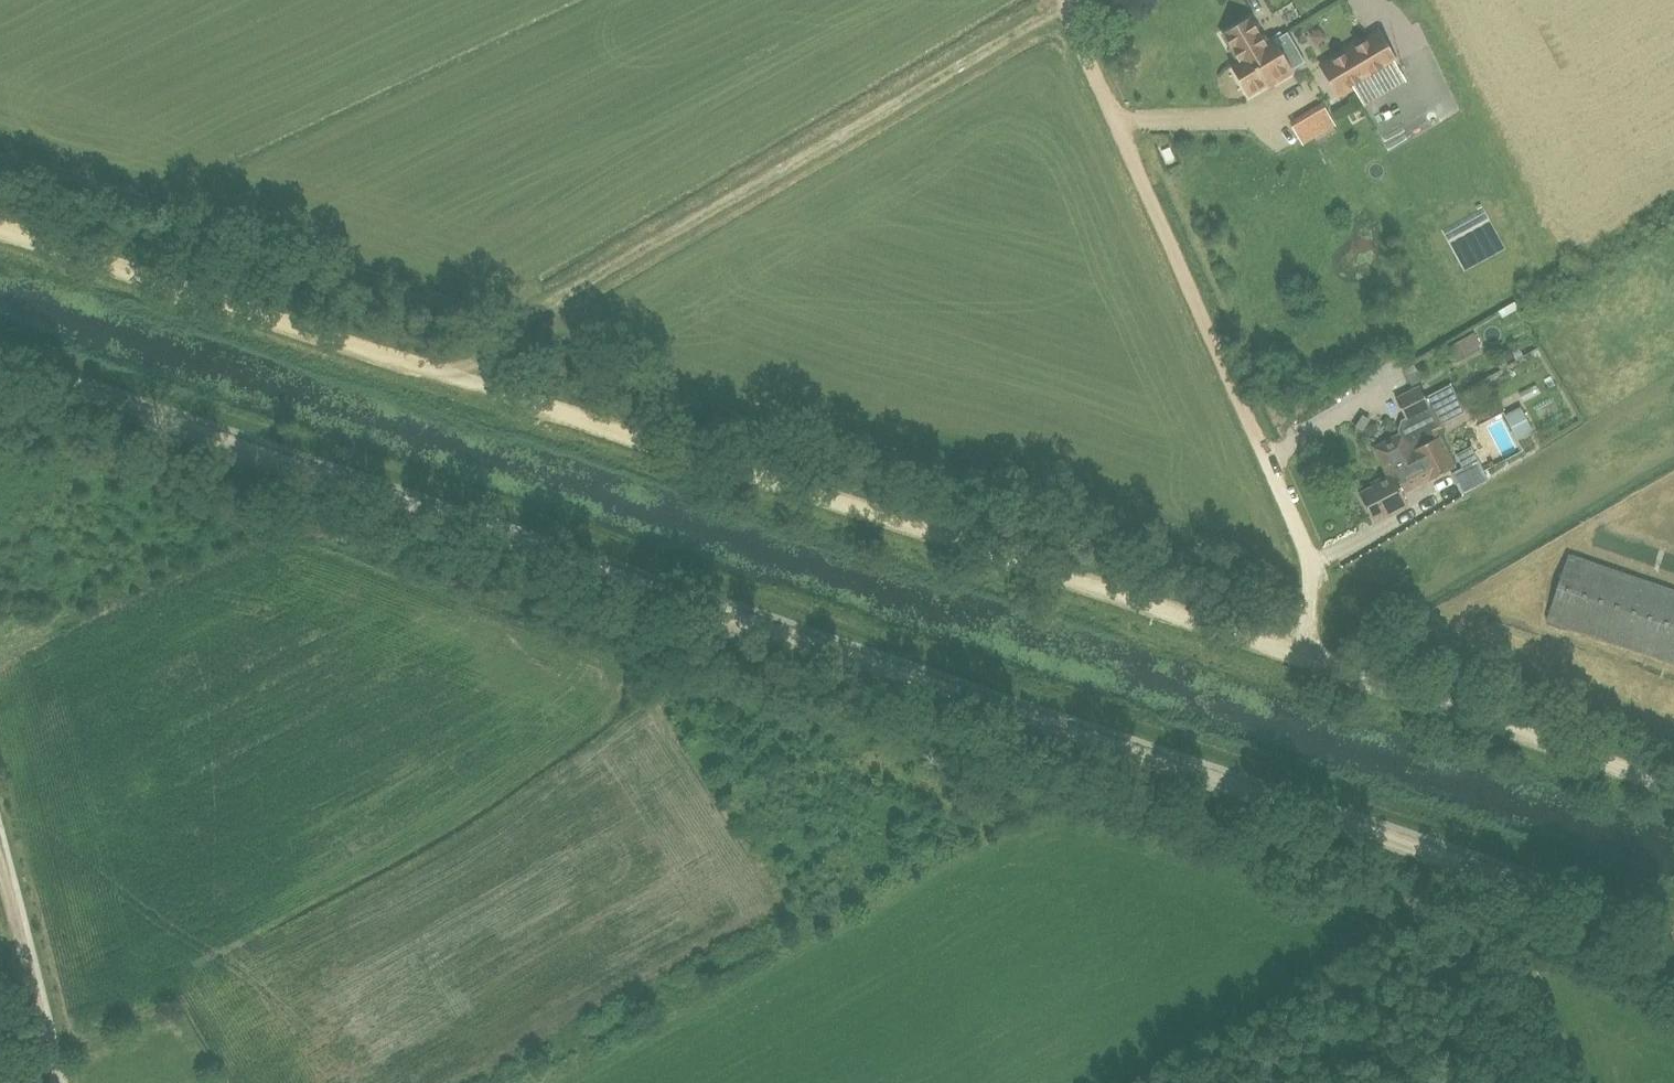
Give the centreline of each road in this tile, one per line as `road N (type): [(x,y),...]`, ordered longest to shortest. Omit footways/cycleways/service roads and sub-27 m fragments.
road 1 (track): [(1673,936),(0,366)]
road 2 (track): [(0,228),(1673,784)]
road 3 (track): [(434,372),(1066,7)]
road 4 (track): [(1063,0),(1317,582),(1310,662)]
road 5 (track): [(1471,868),(1472,916),(1546,1082)]
road 6 (track): [(56,1082),(0,864)]

